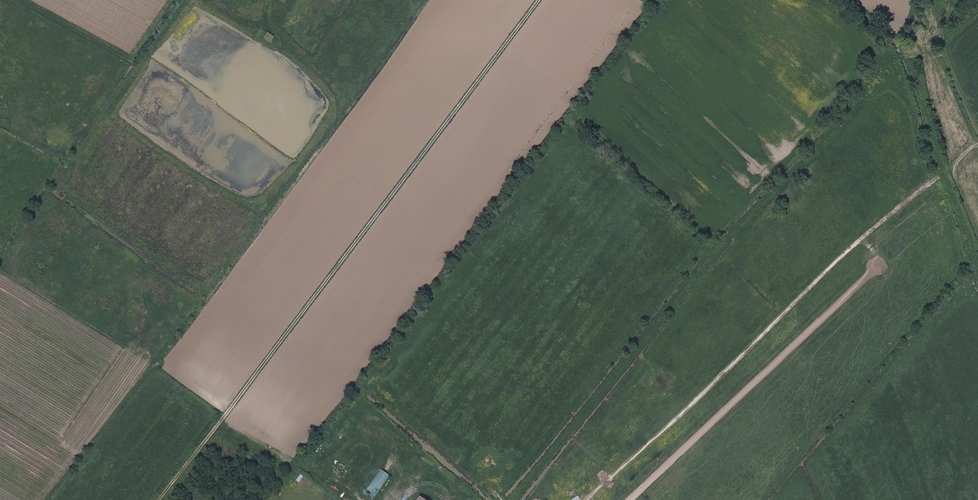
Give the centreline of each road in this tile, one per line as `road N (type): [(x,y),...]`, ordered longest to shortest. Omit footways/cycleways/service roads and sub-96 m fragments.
road 1 (unclassified): [(878,263),(628,499)]

